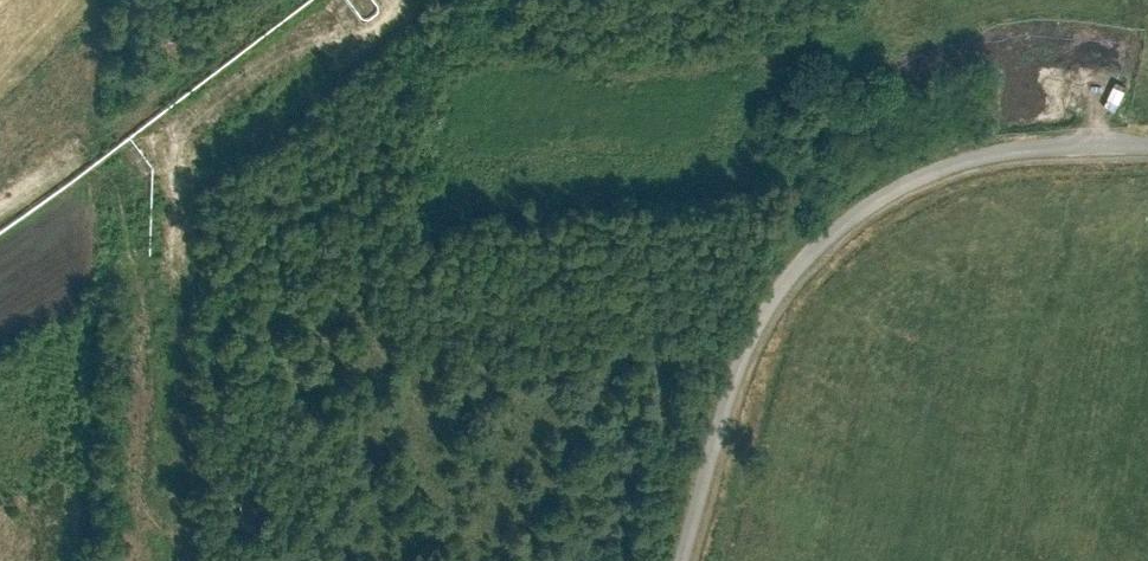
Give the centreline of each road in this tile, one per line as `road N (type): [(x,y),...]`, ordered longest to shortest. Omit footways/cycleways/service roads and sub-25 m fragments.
road 1 (unclassified): [(1147,135),(1038,141),(959,156),(884,196),(824,241),(779,297),(748,356),(689,560)]

